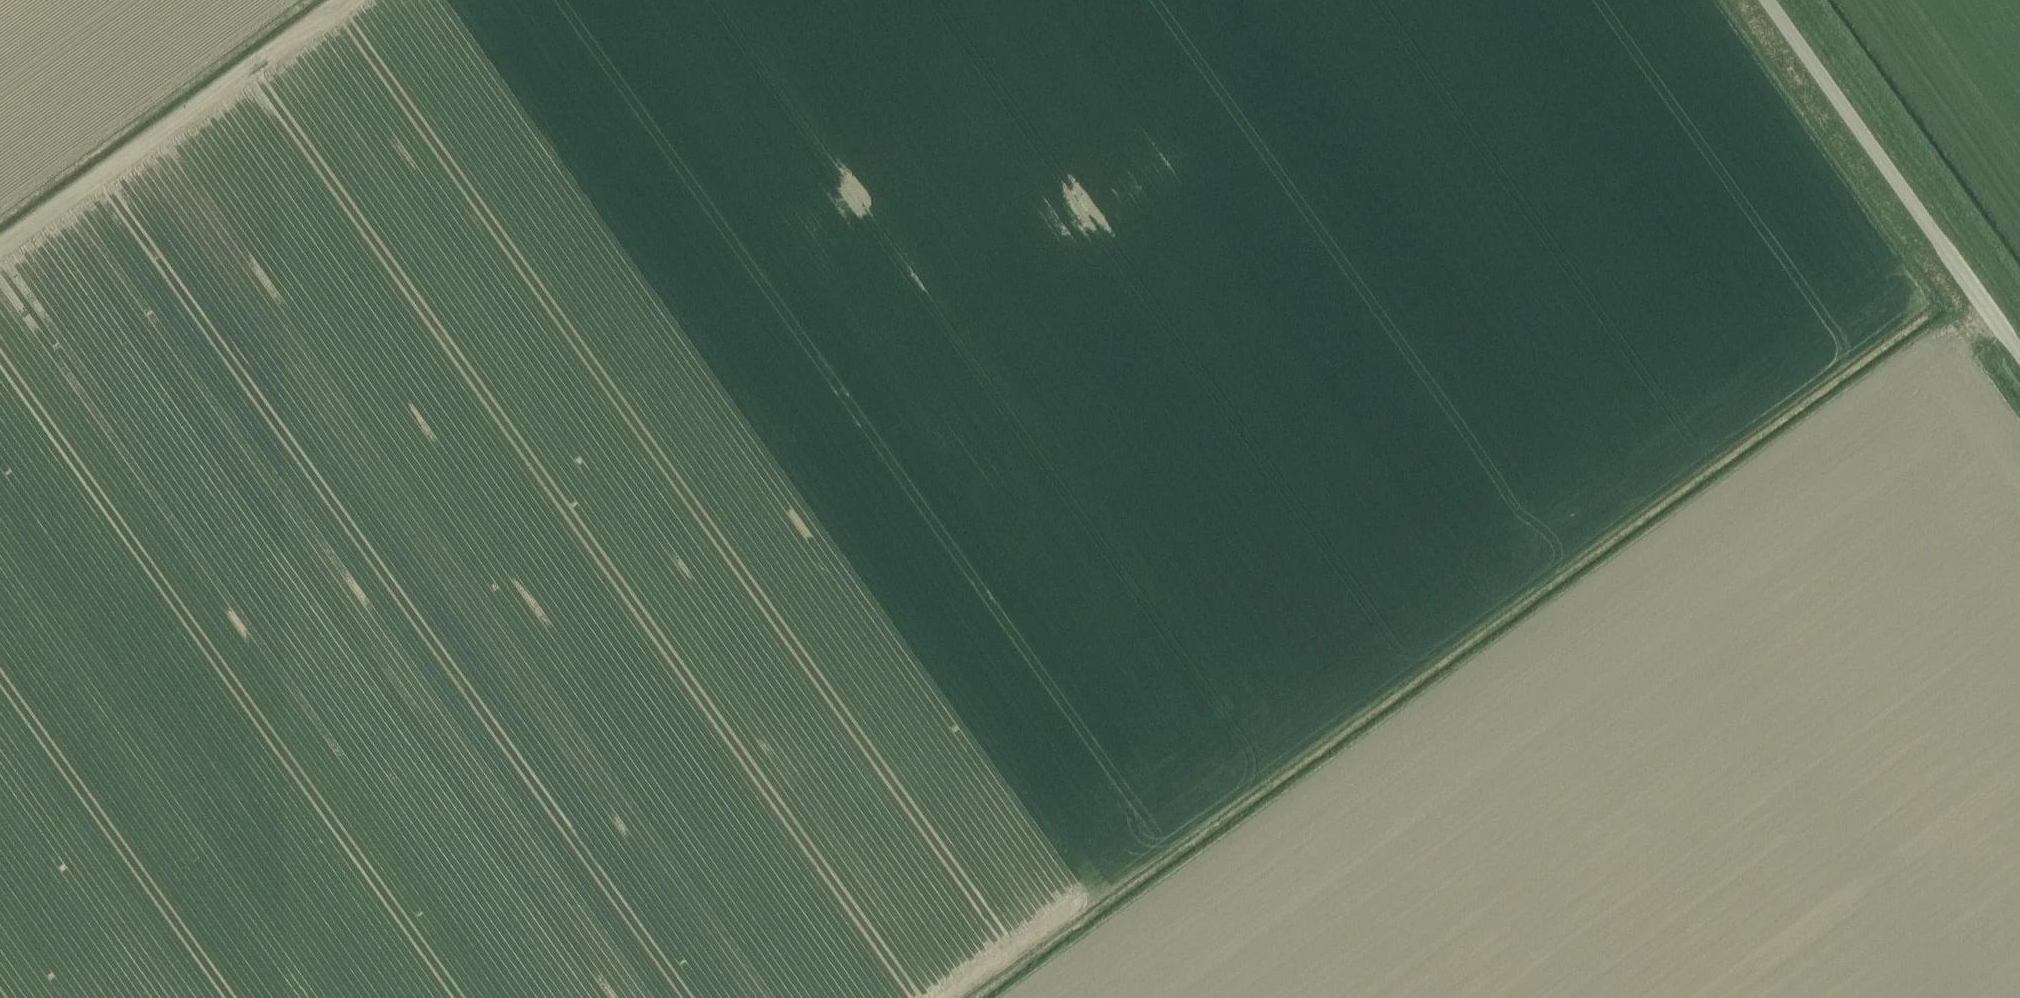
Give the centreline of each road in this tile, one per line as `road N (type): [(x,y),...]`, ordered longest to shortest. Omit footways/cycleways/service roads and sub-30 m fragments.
road 1 (unclassified): [(2019,380),(1746,0)]

